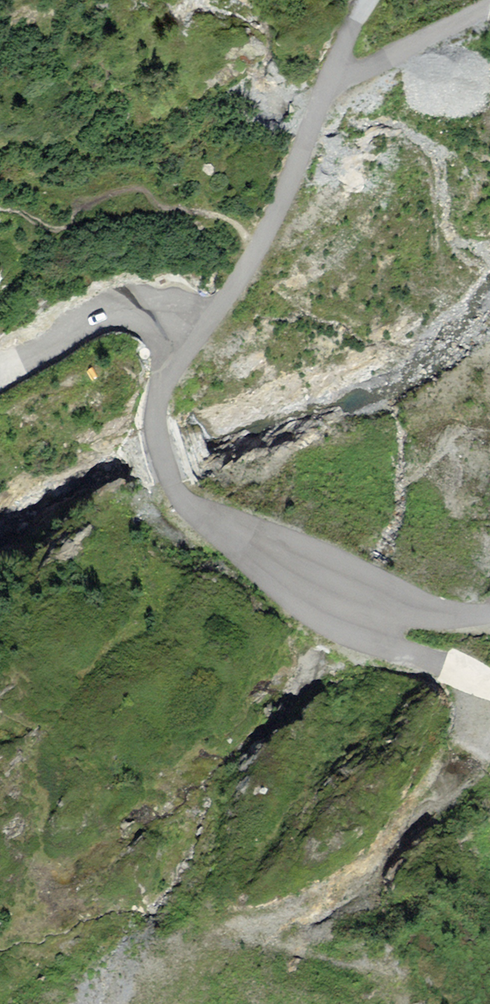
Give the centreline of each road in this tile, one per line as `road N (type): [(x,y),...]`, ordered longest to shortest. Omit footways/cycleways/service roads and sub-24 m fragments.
road 1 (unclassified): [(276,556),(195,515),(176,493),(151,430),(159,391),(199,338)]
road 2 (unclassified): [(199,338),(271,222),(323,95)]
road 3 (unclassified): [(276,556),(306,601),(489,679)]
road 4 (unclassified): [(489,611),(407,608),(276,556)]
road 5 (unclassified): [(199,338),(170,316),(128,305),(0,366)]
road 6 (unclassified): [(323,95),(360,69),(489,7)]

